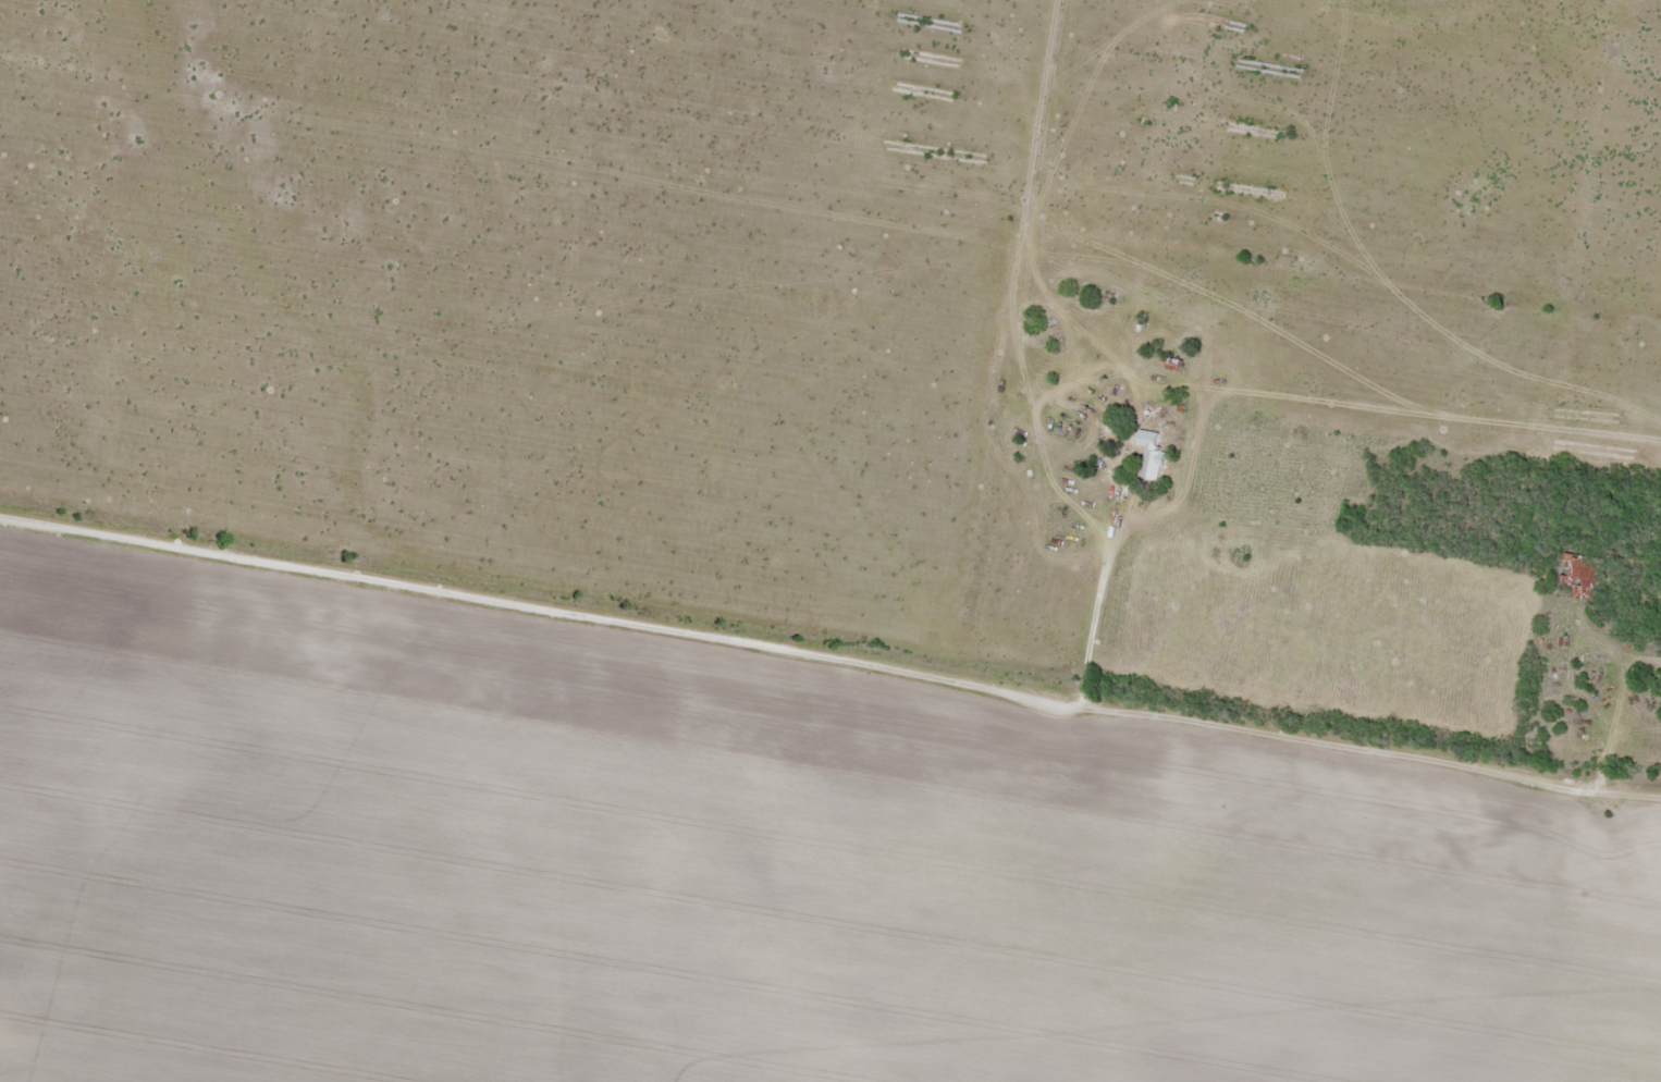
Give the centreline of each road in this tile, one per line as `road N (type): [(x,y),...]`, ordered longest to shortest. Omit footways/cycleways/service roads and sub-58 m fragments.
road 1 (residential): [(1641,702),(1615,771),(1573,808),(0,521)]

